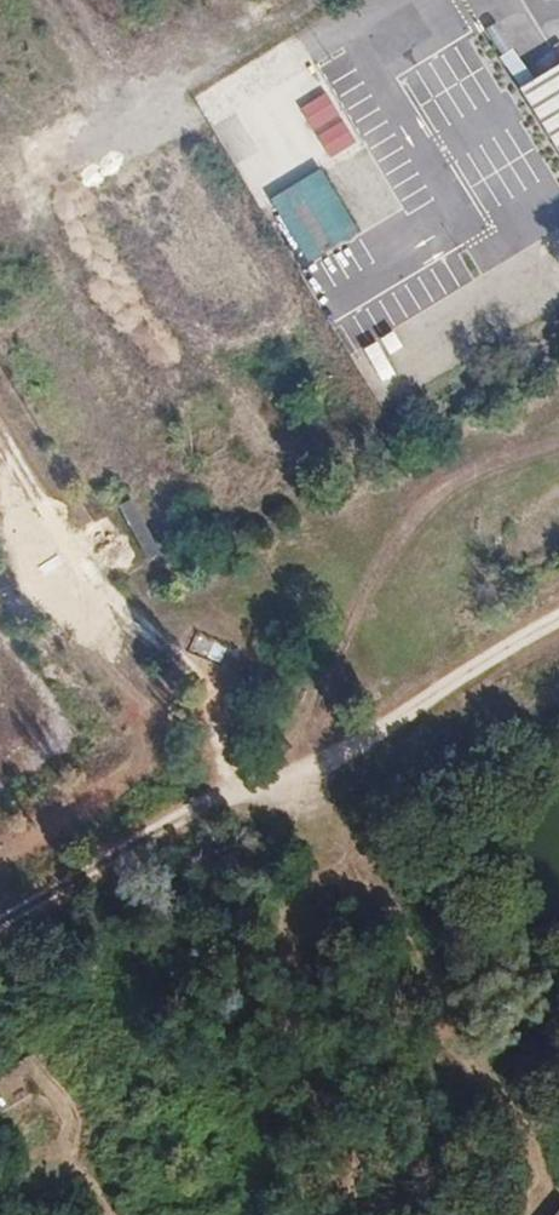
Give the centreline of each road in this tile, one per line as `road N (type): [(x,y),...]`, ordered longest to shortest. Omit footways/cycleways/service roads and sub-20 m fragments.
road 1 (track): [(558,621),(310,773),(246,798),(0,930)]
road 2 (track): [(310,773),(557,1184),(535,1214)]
road 3 (track): [(0,437),(125,610),(211,700),(222,777),(246,798)]
road 4 (track): [(0,207),(77,175),(395,0)]

